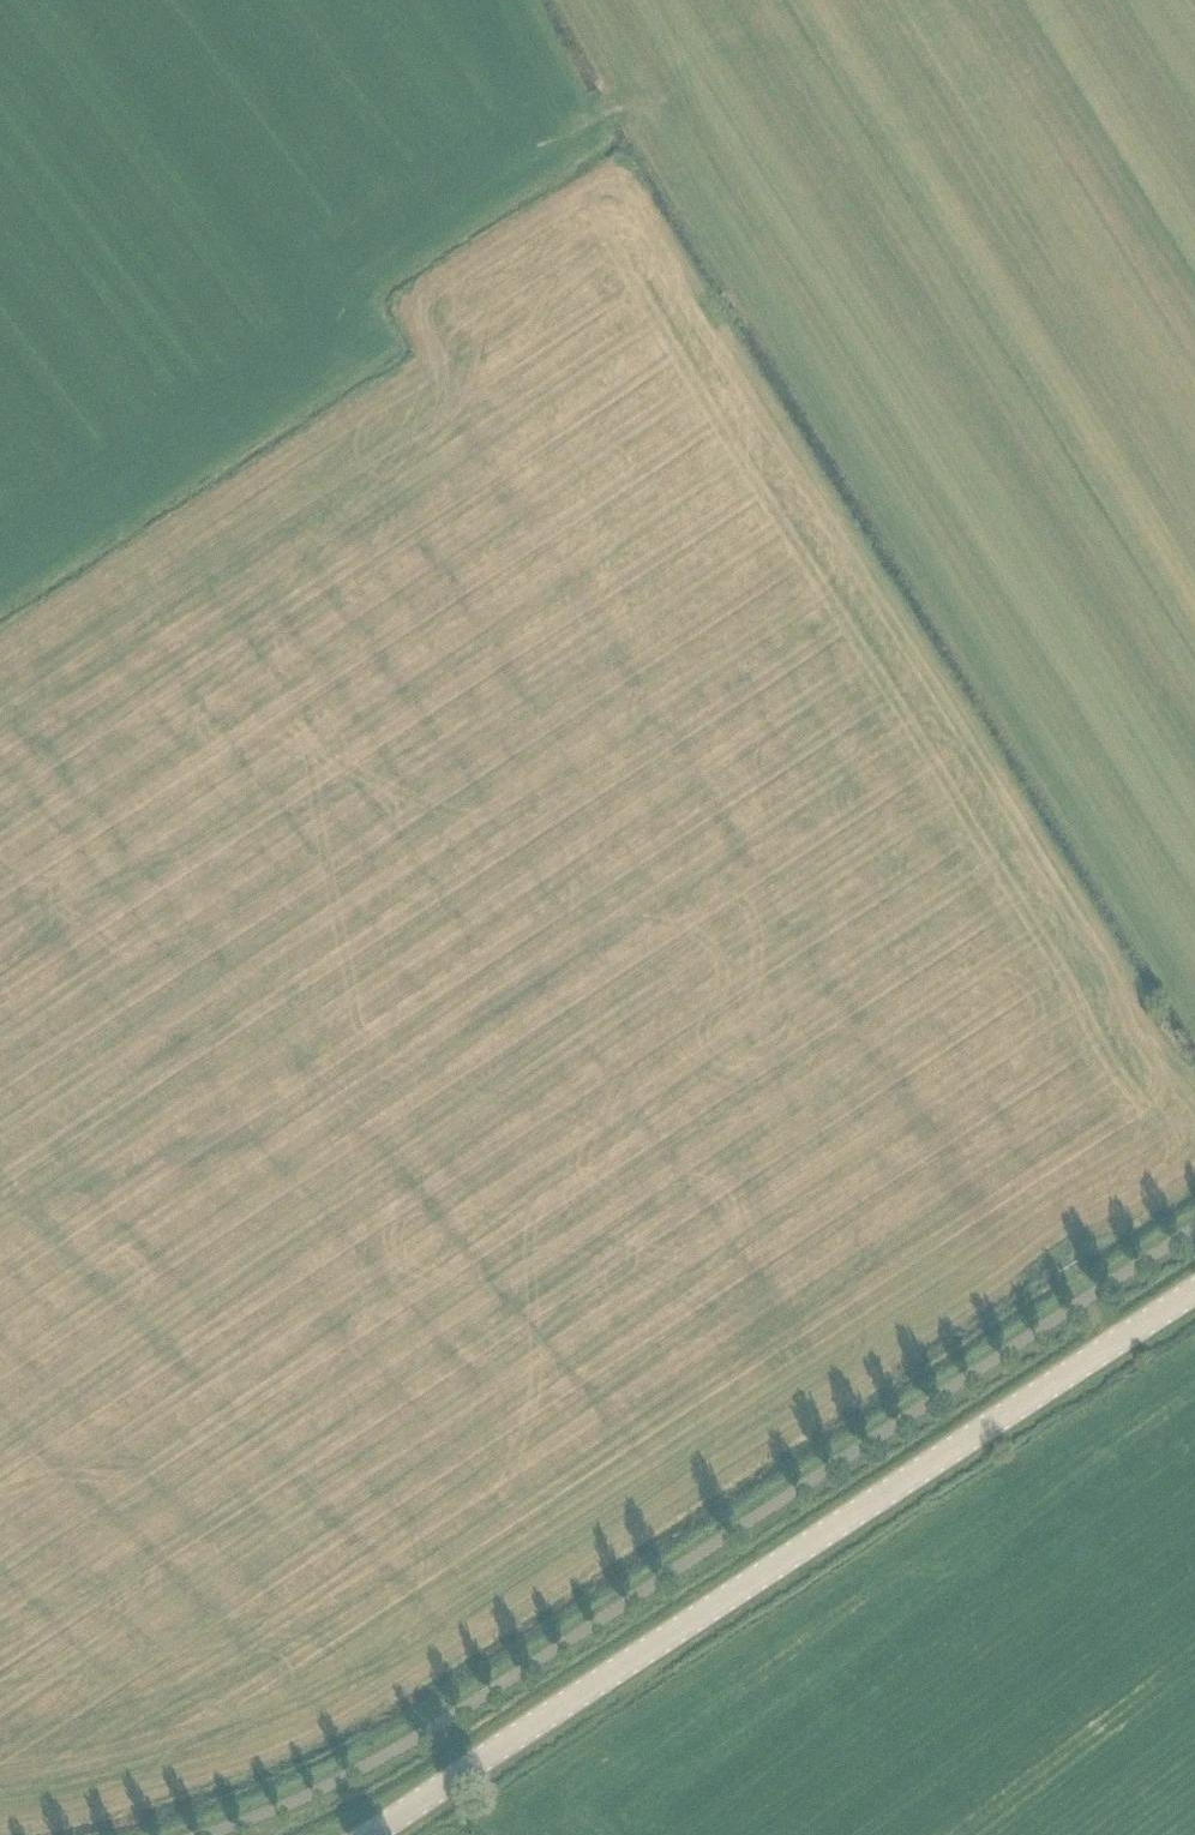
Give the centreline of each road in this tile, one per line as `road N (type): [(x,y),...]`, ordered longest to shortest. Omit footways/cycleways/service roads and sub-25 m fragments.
road 1 (secondary): [(371,1834),(1194,1294)]

